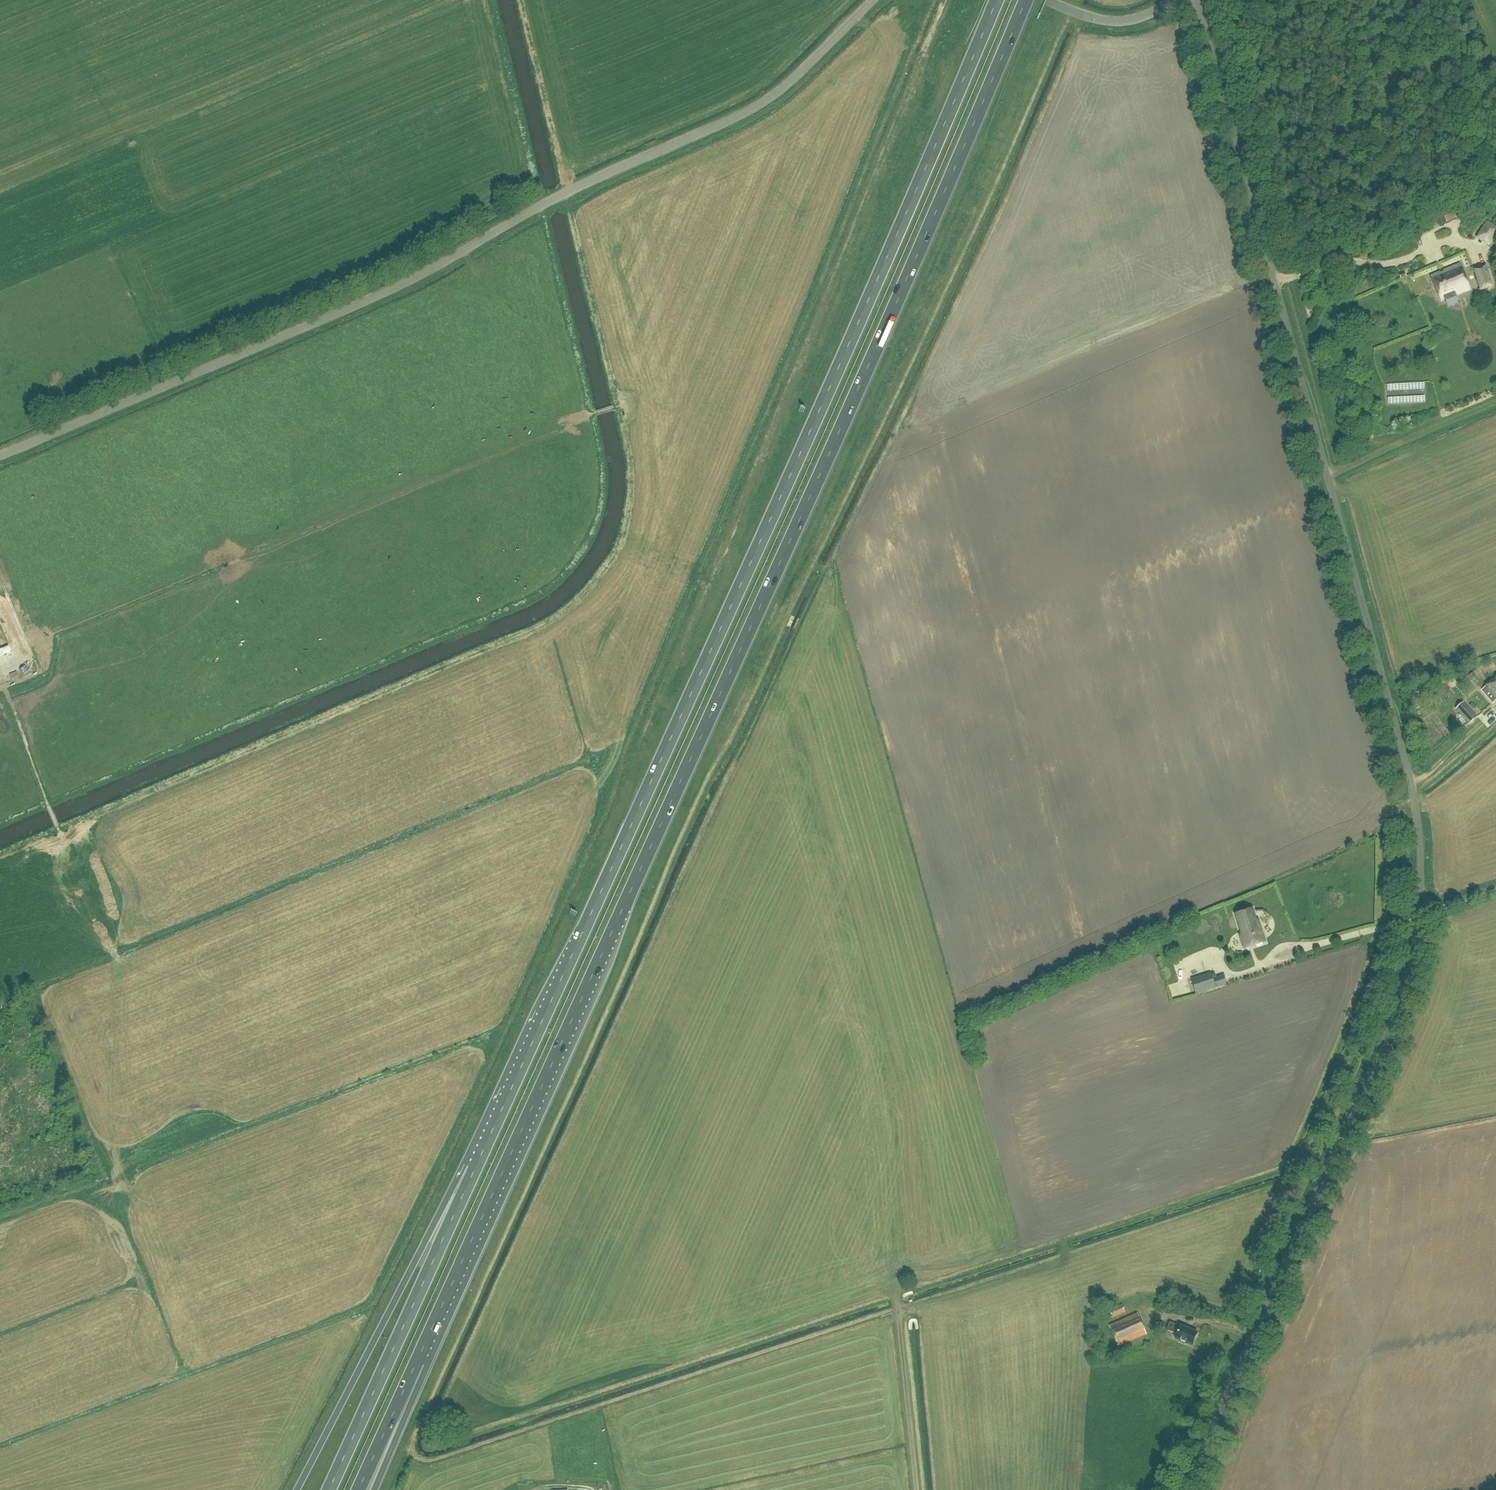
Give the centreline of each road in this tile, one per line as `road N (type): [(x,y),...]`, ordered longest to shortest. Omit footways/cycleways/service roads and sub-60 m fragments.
road 1 (unclassified): [(1184,1489),(1365,1083),(1420,910),(1409,774),(1193,0)]
road 2 (trunk): [(417,1362),(1026,0)]
road 3 (trunk): [(997,0),(476,1169)]
road 4 (unclassified): [(0,456),(380,295),(593,180),(753,110),(874,0)]
road 5 (trunk): [(476,1169),(421,1246),(296,1489)]
road 6 (trunk): [(476,1169),(329,1489)]
road 7 (track): [(896,1296),(917,1489)]
road 8 (trunk): [(358,1489),(417,1362)]
road 9 (trunk): [(374,1489),(417,1362)]
road 10 (unclassified): [(1046,0),(1123,22),(1170,0)]

